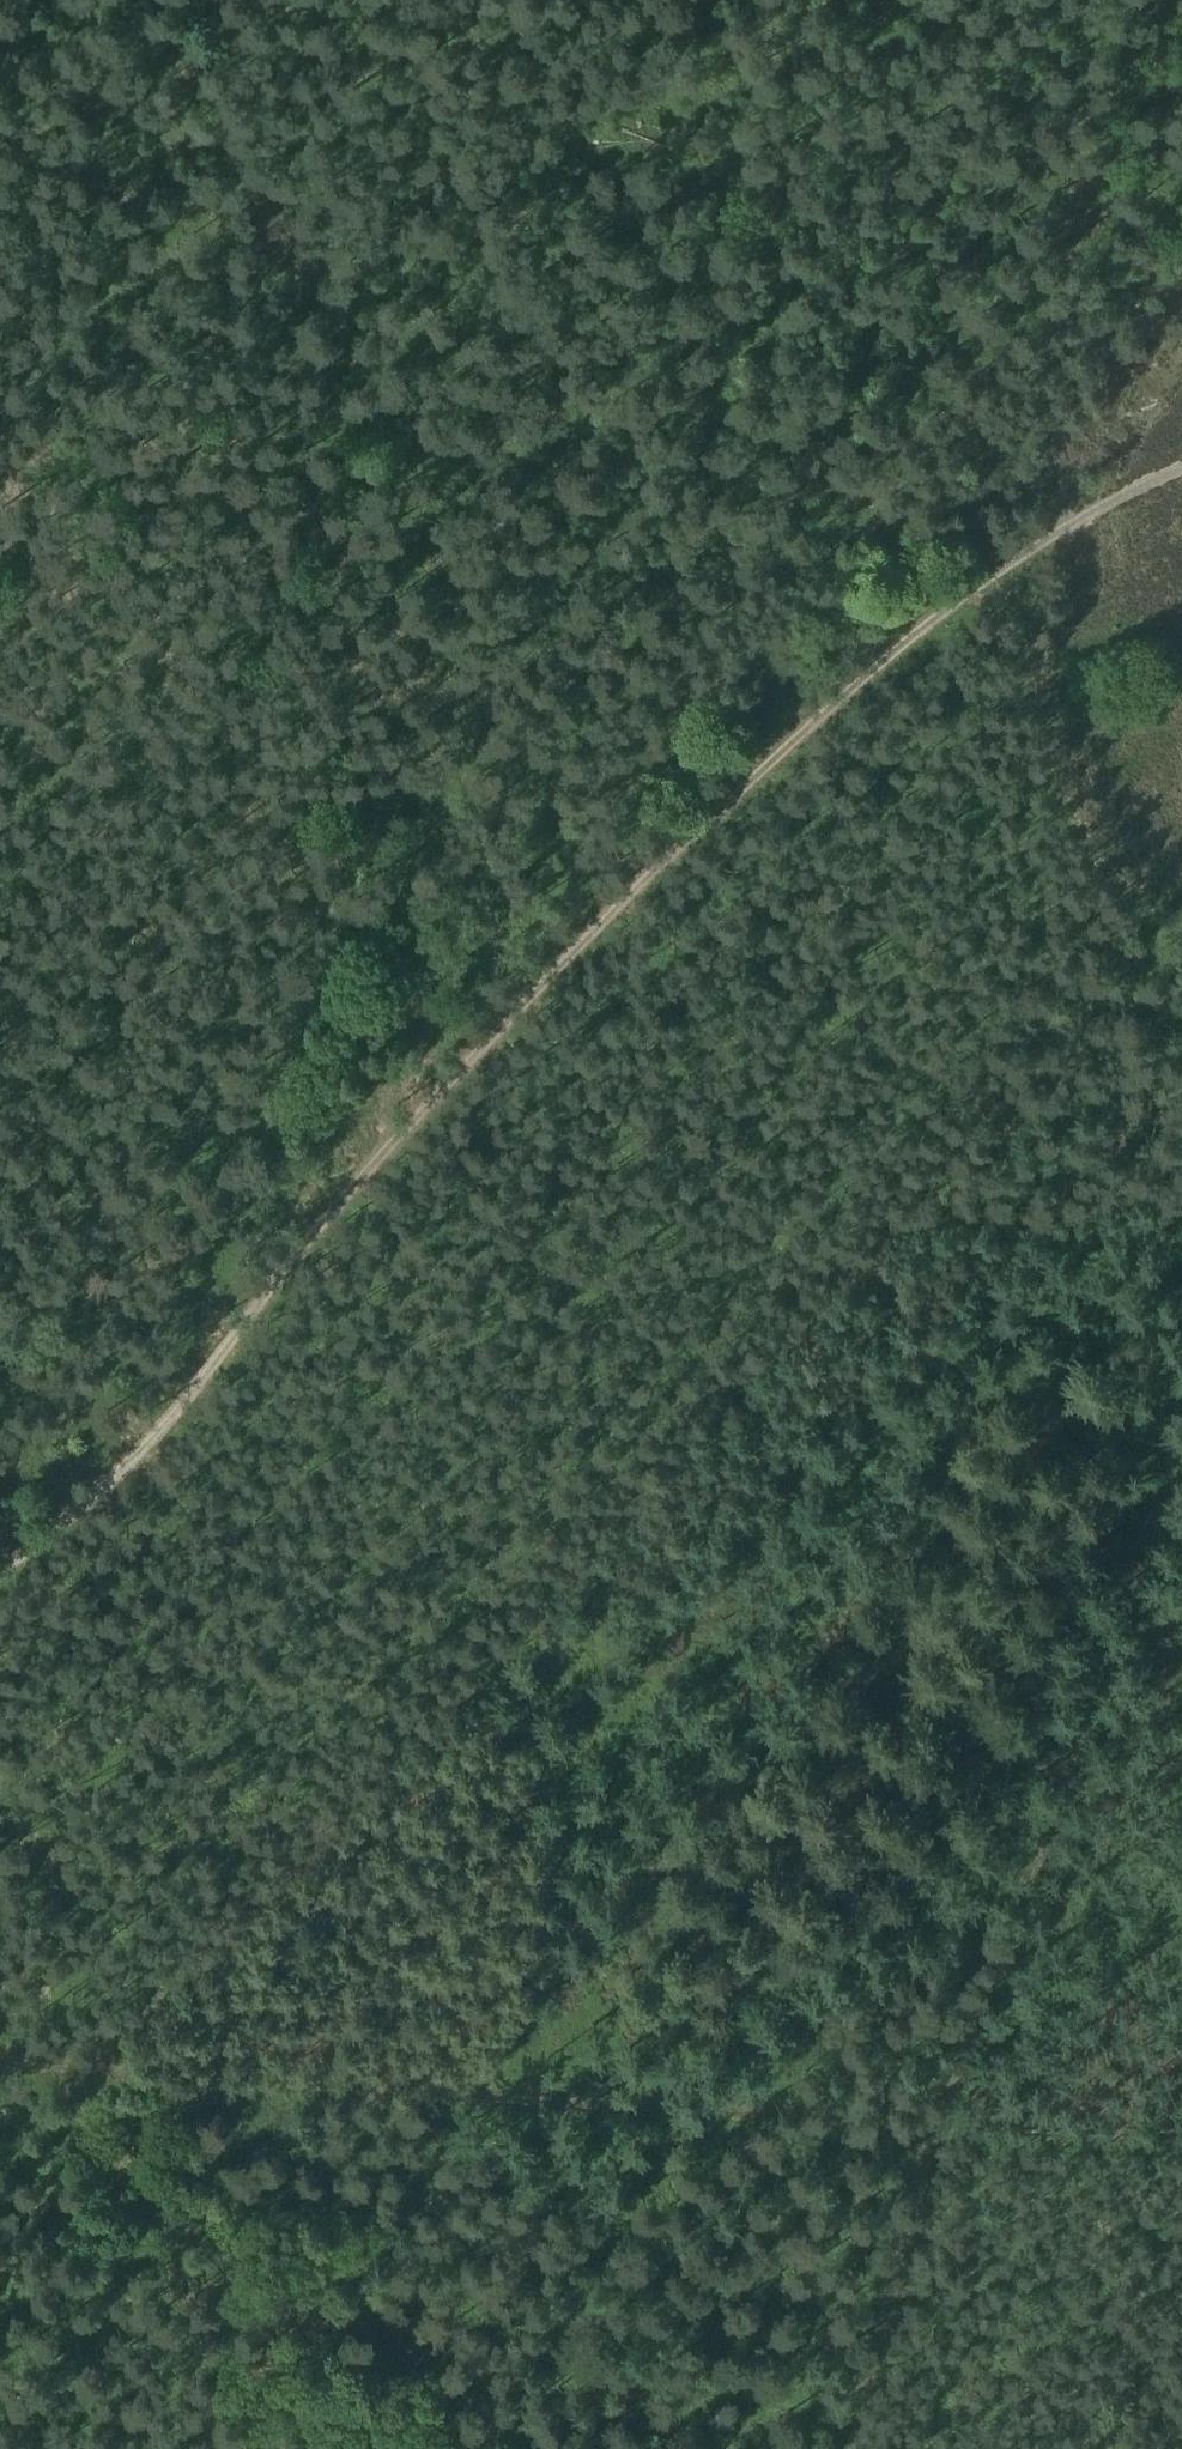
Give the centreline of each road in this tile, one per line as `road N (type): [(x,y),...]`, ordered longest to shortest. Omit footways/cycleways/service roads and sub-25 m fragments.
road 1 (track): [(1181,466),(996,573),(764,774),(469,1081),(160,1434),(0,1577)]
road 2 (track): [(961,2121),(1181,2138)]

